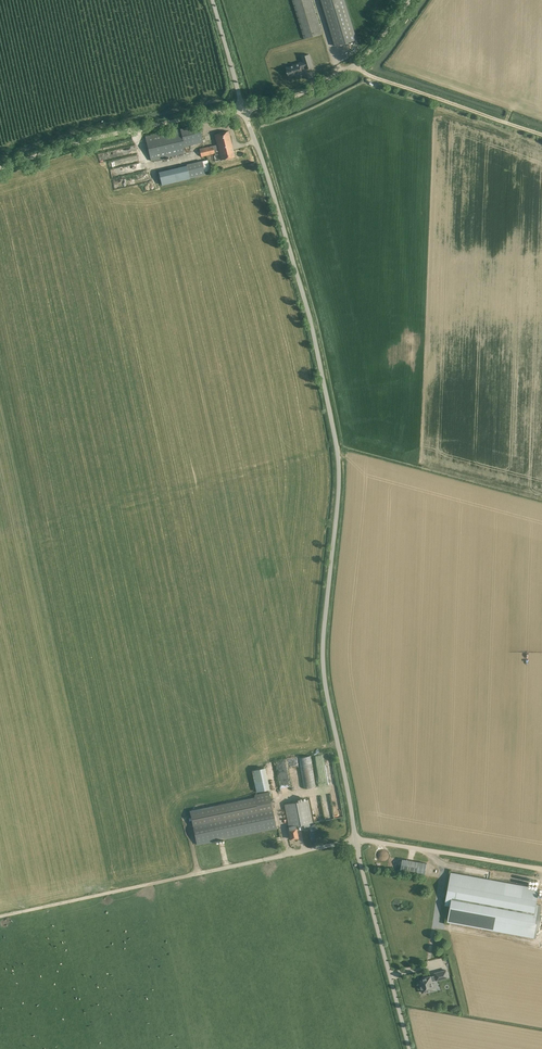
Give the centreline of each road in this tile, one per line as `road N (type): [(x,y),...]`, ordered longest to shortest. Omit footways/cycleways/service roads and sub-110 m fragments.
road 1 (unclassified): [(354,838),(323,653),(336,442),(304,299),(242,111)]
road 2 (unclassified): [(0,915),(354,838)]
road 3 (unclassified): [(0,169),(78,143),(242,111)]
road 4 (unclassified): [(408,1048),(354,838)]
road 5 (unclassified): [(242,111),(288,100),(355,66),(415,0)]
road 6 (track): [(355,66),(541,136)]

